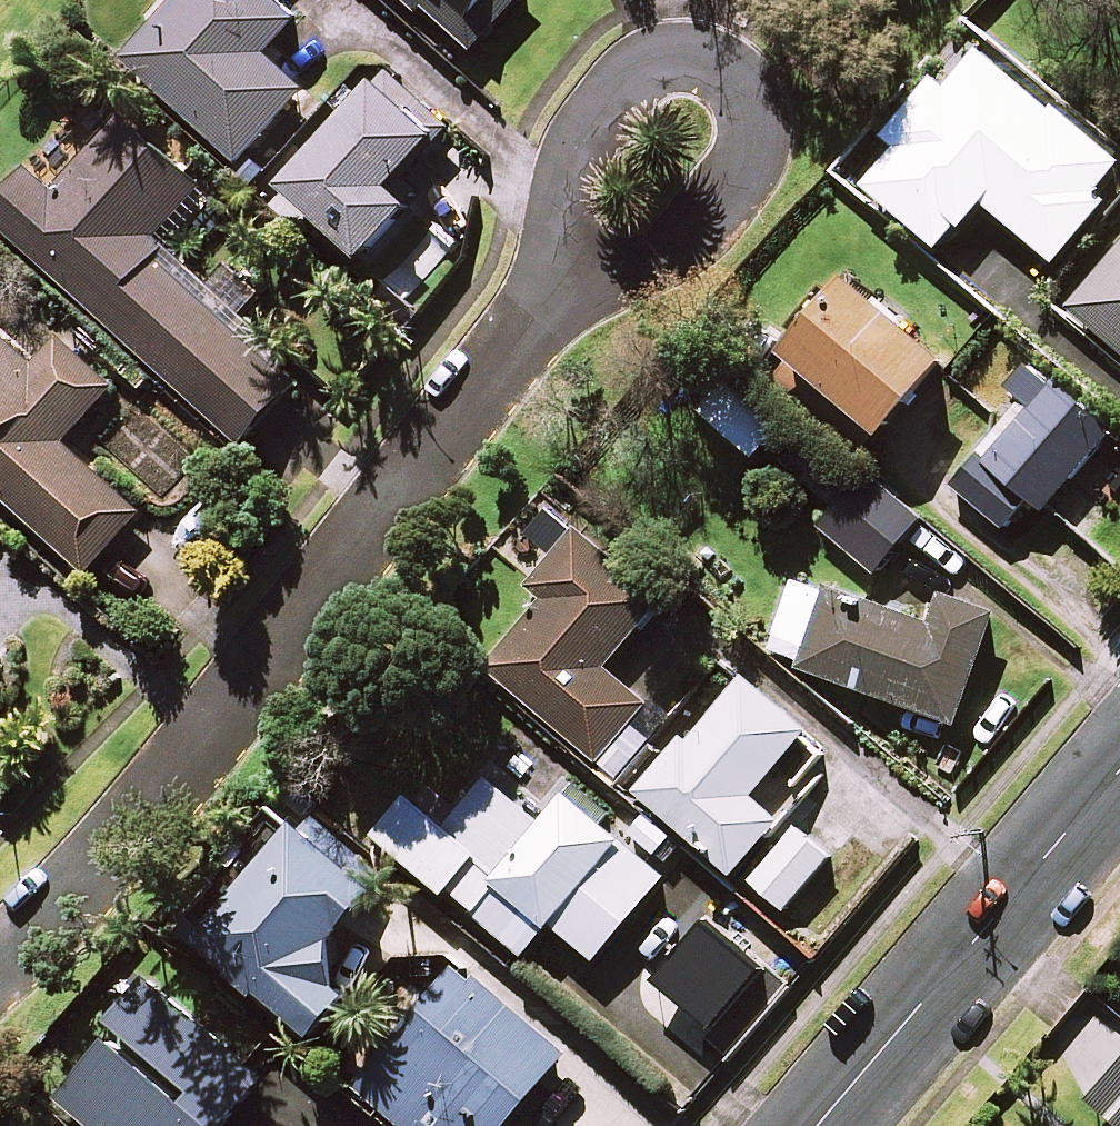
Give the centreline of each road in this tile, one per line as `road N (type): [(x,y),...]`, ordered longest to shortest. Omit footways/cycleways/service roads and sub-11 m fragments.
road 1 (residential): [(0,964),(249,679),(395,483),(570,275)]
road 2 (residential): [(570,275),(557,193),(564,158),(584,125),(617,86),(663,57),(708,63),(737,80),(753,119),(752,159),(713,224),(680,257),(603,281)]
road 3 (tertiary): [(816,1125),(1119,762)]

